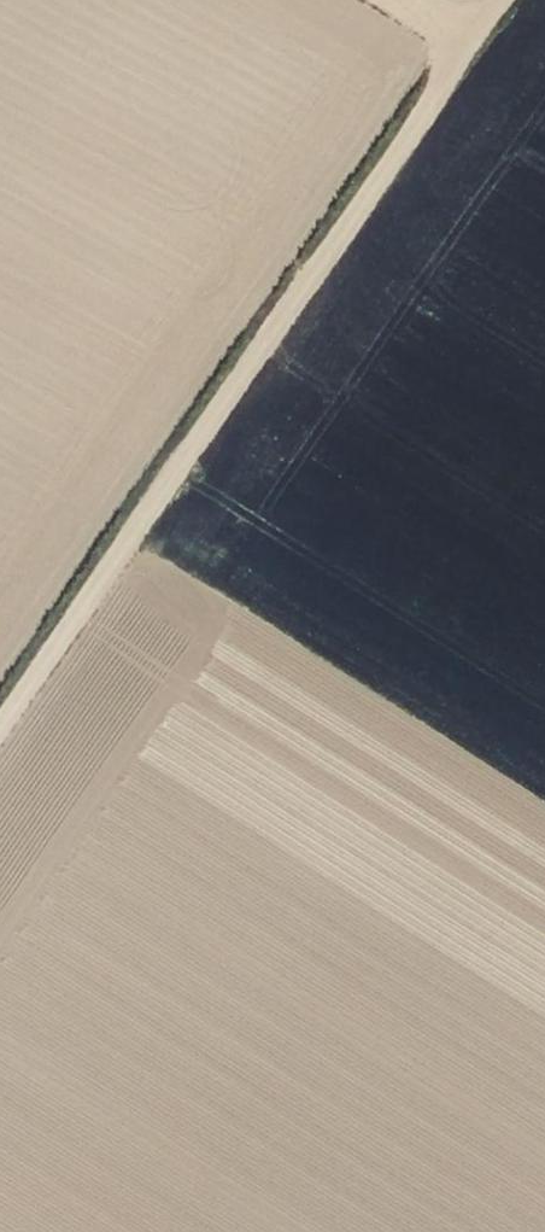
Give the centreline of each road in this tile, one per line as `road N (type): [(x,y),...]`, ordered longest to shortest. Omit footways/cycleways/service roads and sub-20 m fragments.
road 1 (track): [(0,699),(482,0)]

